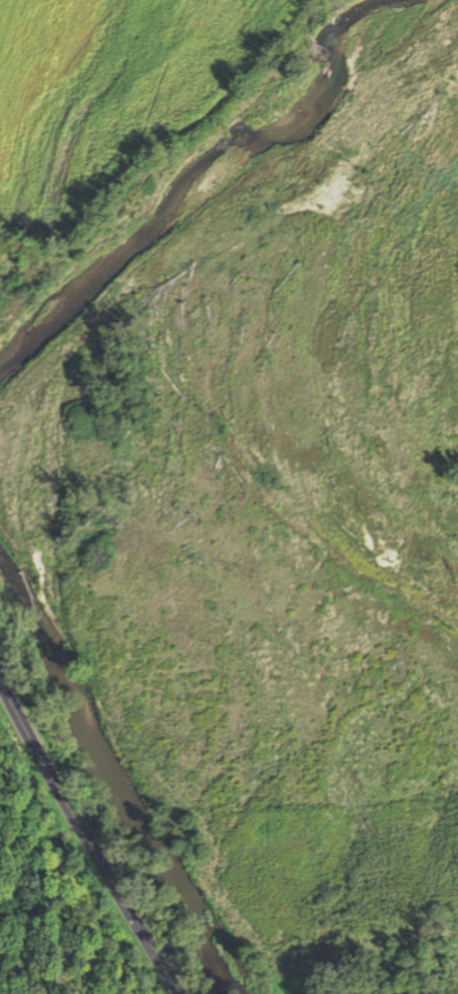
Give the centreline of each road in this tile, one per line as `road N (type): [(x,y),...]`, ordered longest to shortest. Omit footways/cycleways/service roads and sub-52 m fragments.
road 1 (secondary): [(178,993),(0,683)]

